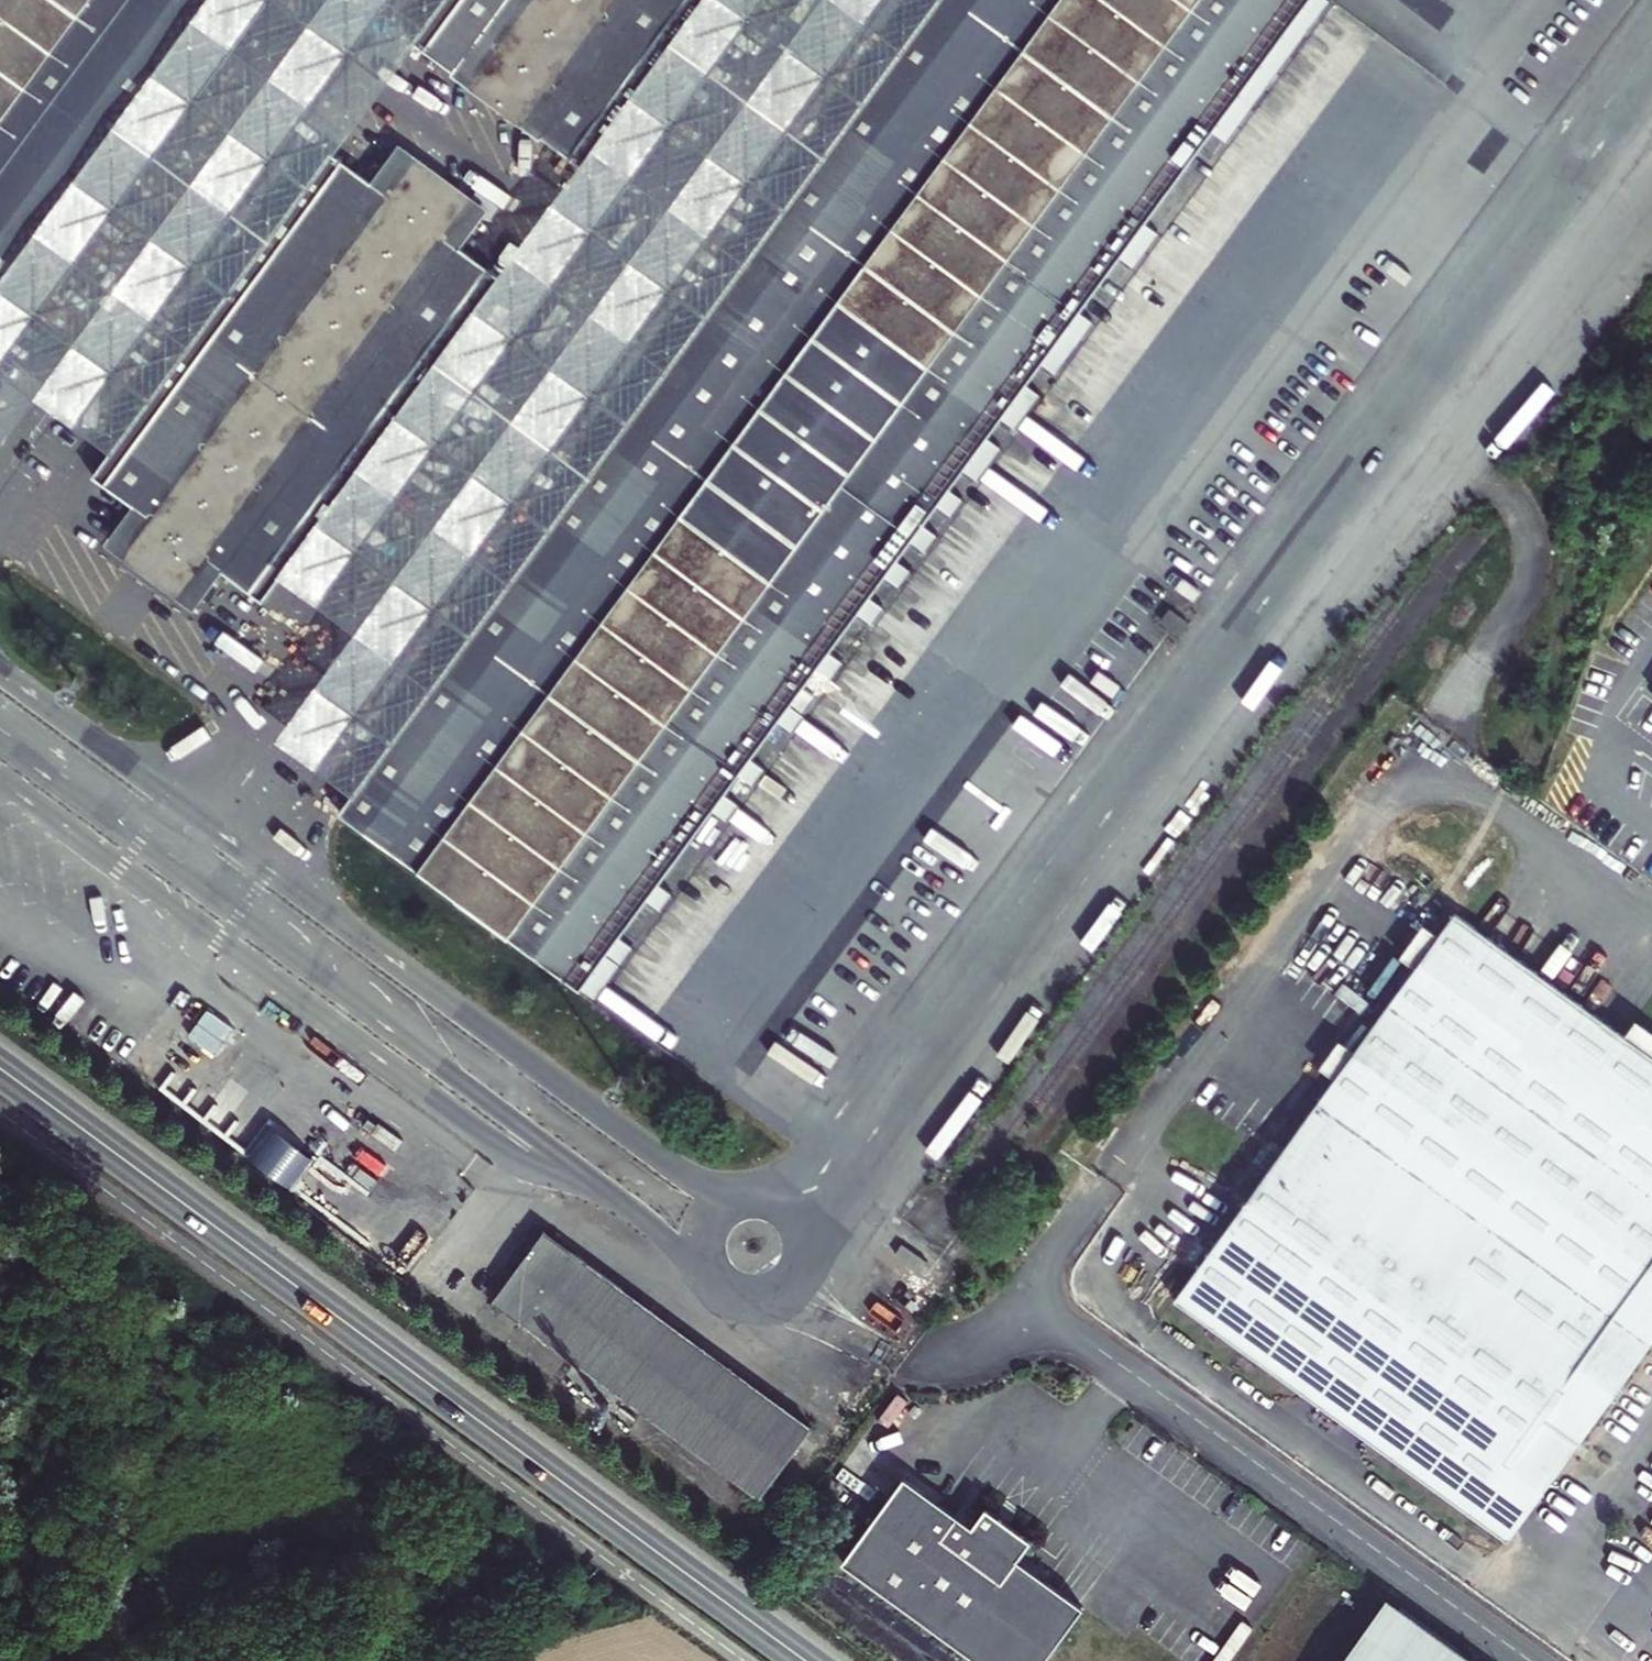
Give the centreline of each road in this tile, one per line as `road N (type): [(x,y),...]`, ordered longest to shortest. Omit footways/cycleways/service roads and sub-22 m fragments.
road 1 (tertiary): [(805,1660),(0,1068)]
road 2 (unclassified): [(0,714),(748,1255)]

